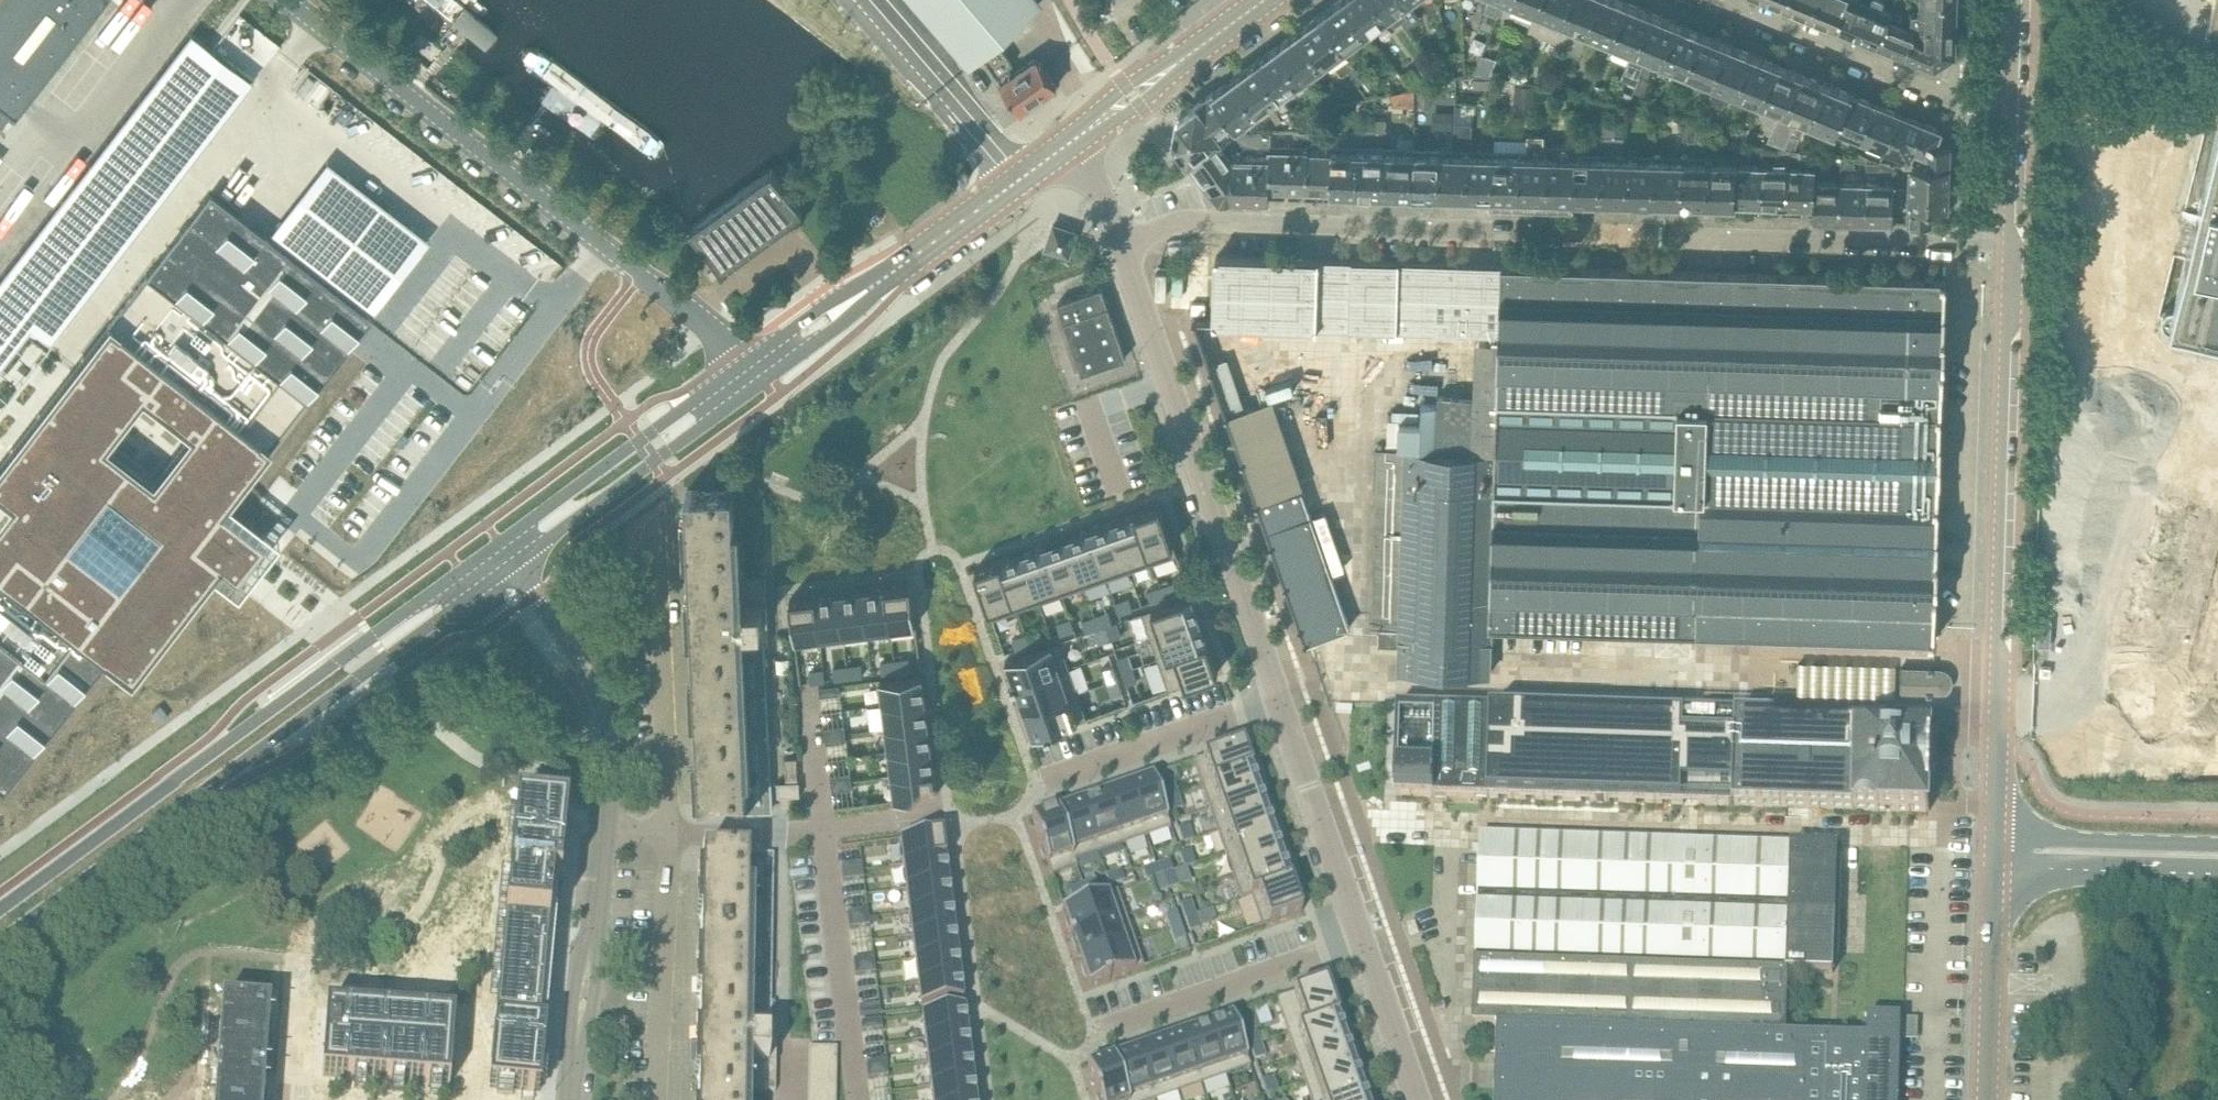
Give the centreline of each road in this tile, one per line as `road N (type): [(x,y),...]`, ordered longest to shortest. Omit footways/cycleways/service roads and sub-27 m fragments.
road 1 (tertiary): [(0,939),(479,590)]
road 2 (residential): [(1994,836),(2013,248)]
road 3 (unclassified): [(746,362),(289,0)]
road 4 (tertiary): [(462,569),(0,906)]
road 5 (residential): [(1278,699),(1121,246)]
road 6 (residential): [(1488,232),(1182,222),(1121,246)]
road 7 (residential): [(2013,248),(1663,236)]
road 8 (residential): [(670,831),(656,506)]
road 9 (tertiary): [(514,565),(767,379)]
road 10 (tertiary): [(746,362),(499,541)]
road 11 (residential): [(1363,938),(1091,1036)]
road 12 (unclassified): [(571,1099),(604,826)]
road 13 (residential): [(654,1099),(670,831)]
road 14 (residential): [(1278,699),(1036,786)]
road 15 (residential): [(1732,0),(1750,17),(1963,102)]
road 16 (residential): [(1363,938),(1278,699)]
road 17 (residential): [(2013,248),(2020,0)]
road 18 (tertiary): [(1080,137),(1267,0)]
road 19 (residential): [(1987,1099),(1994,870)]
road 20 (unclassified): [(2217,842),(1994,836)]
road 21 (unclassified): [(1994,870),(2217,874)]
road 22 (unclassified): [(605,757),(605,726),(591,684),(514,565)]
road 23 (unclassified): [(479,590),(605,757)]
road 24 (tertiary): [(912,260),(1080,137)]
road 25 (tertiary): [(912,260),(843,292),(746,362)]
road 26 (tertiary): [(767,379),(912,260)]
road 27 (residential): [(1420,1099),(1363,938)]
road 28 (residential): [(943,817),(782,833)]
road 29 (residential): [(282,1099),(293,955)]

